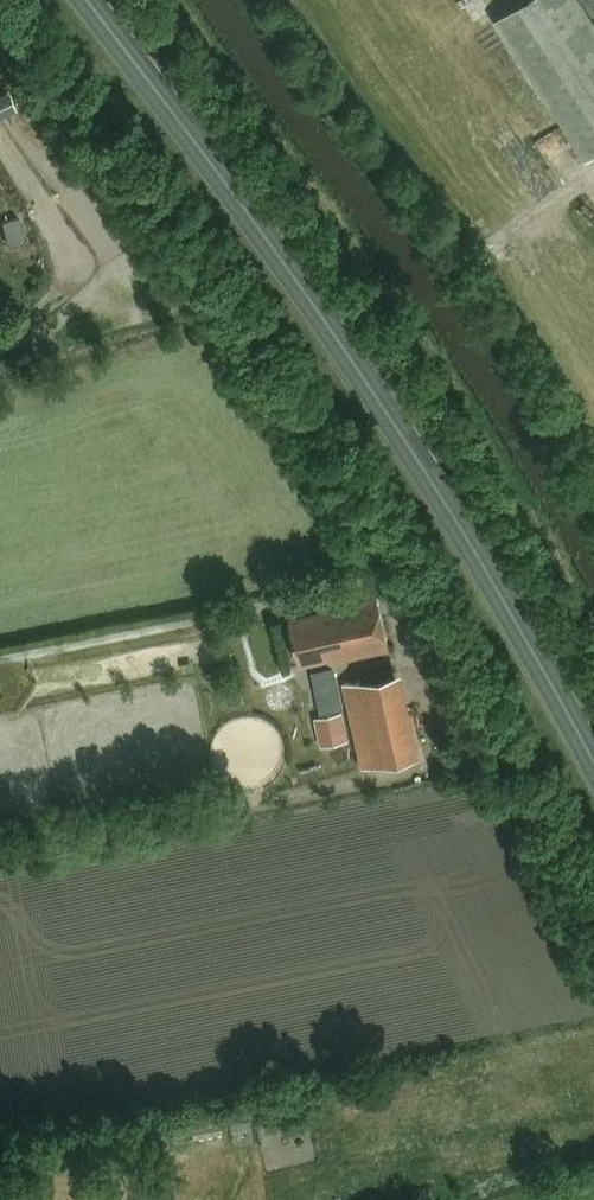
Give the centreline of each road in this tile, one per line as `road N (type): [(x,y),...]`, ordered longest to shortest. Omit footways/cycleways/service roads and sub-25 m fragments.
road 1 (trunk): [(593,757),(418,452),(82,0)]

